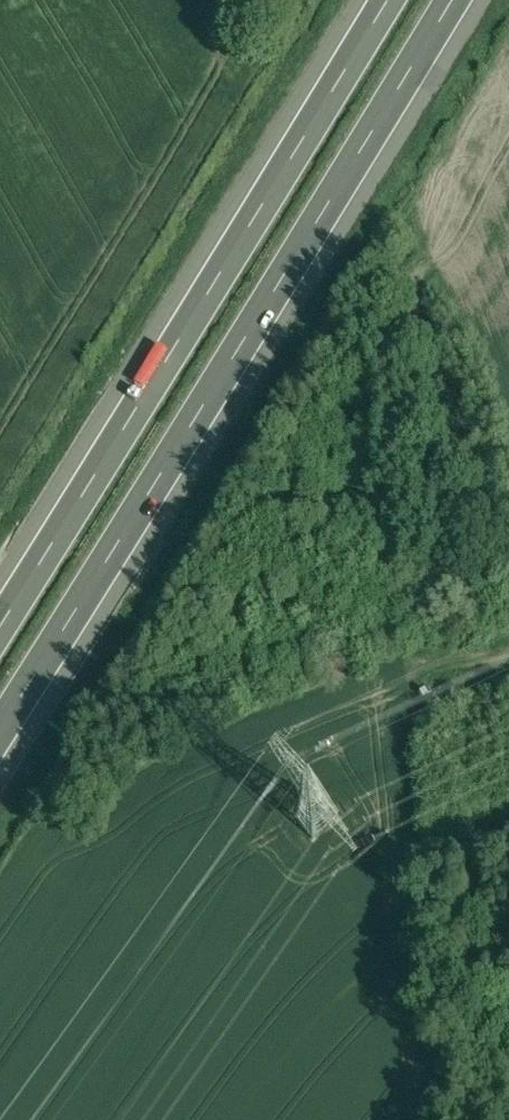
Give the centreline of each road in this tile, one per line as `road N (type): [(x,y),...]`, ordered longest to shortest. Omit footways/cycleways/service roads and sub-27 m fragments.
road 1 (motorway): [(0,735),(454,0)]
road 2 (motorway): [(369,0),(0,597)]
road 3 (track): [(508,549),(417,309)]

